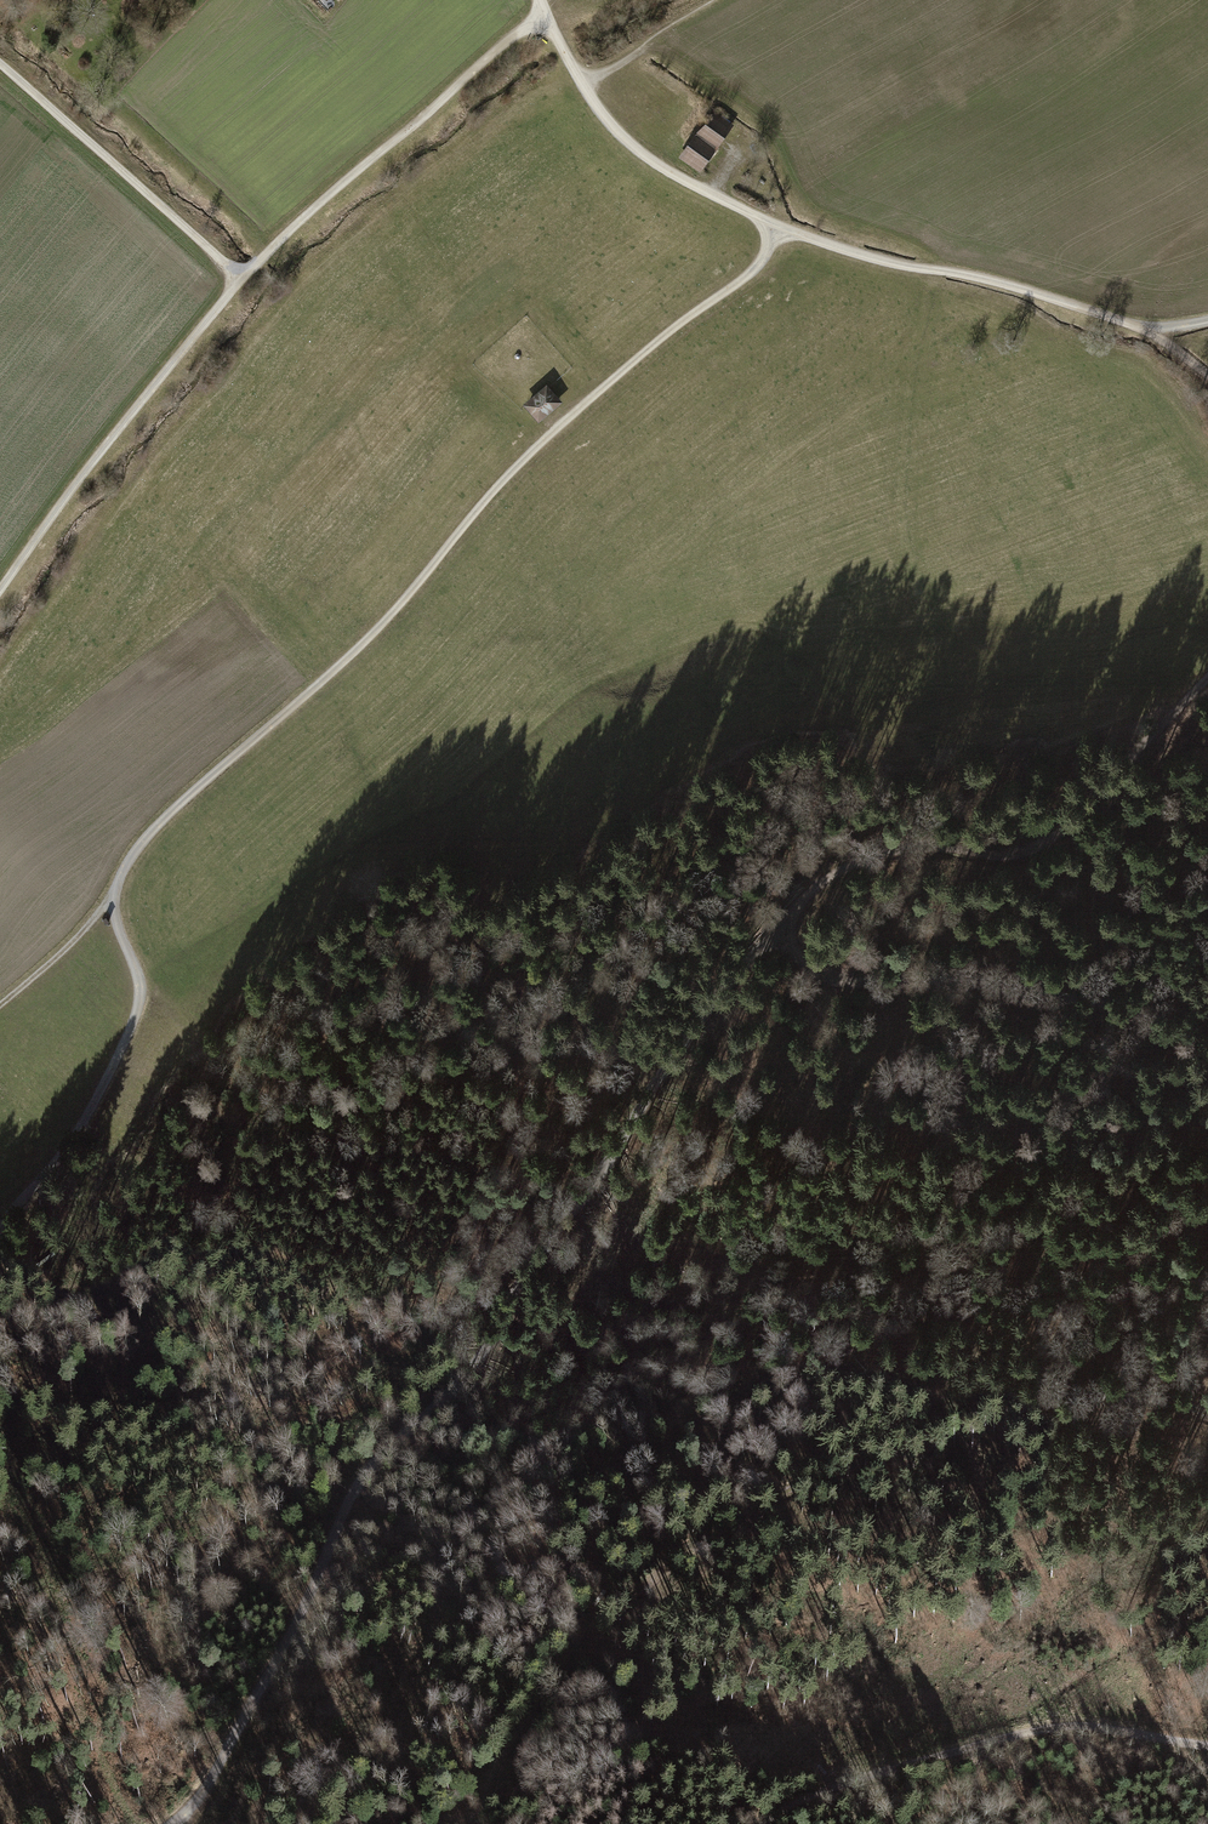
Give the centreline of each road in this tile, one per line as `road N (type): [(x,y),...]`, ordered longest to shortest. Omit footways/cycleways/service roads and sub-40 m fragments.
road 1 (track): [(170,1823),(211,1783),(311,1596),(362,1476),(474,1367),(550,1234),(742,965),(762,945),(784,940),(784,917),(803,894),(882,853),(930,846),(1024,852),(1090,802),(1207,680)]
road 2 (track): [(781,232),(755,274),(672,330),(516,464),(379,635),(156,828),(112,891)]
road 3 (track): [(1207,1416),(1132,1393),(1028,1404),(812,1476),(744,1513),(606,1609),(580,1639),(489,1785),(486,1823)]
road 4 (track): [(0,593),(242,279),(510,43),(548,20)]
road 5 (track): [(1207,376),(1138,328),(1035,293),(781,232),(669,172),(605,116),(548,20)]
road 6 (track): [(768,1823),(856,1780),(1013,1735),(1086,1728),(1207,1746)]
road 7 (track): [(1207,1039),(1162,1019),(959,977),(828,976),(796,960),(784,940)]
road 8 (track): [(112,891),(117,928),(140,982),(135,1016),(87,1125),(0,1238)]
road 9 (track): [(242,279),(0,64)]
road 10 (track): [(112,891),(80,937),(0,1007)]
road 11 (track): [(586,87),(722,0)]

